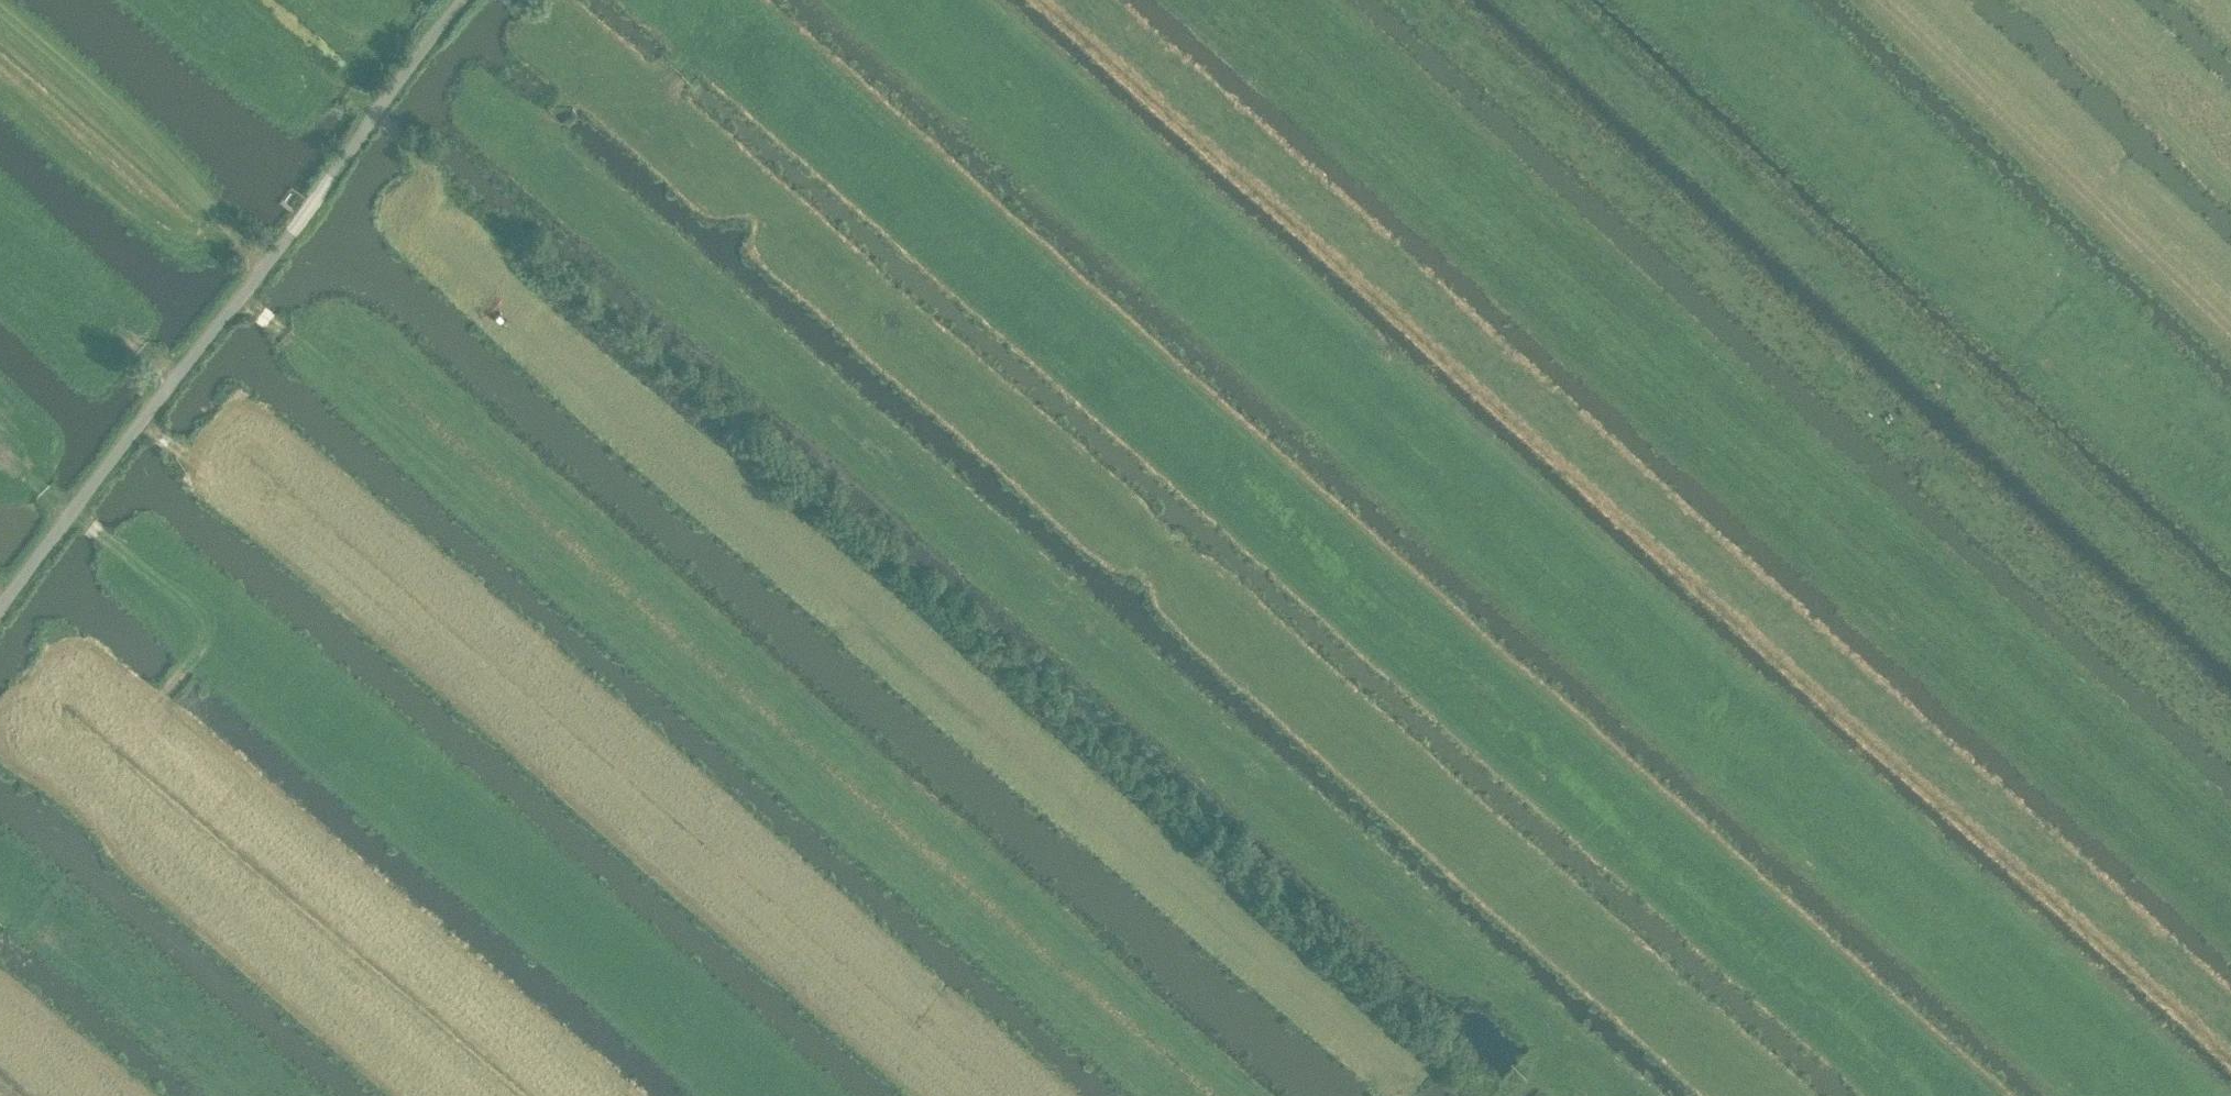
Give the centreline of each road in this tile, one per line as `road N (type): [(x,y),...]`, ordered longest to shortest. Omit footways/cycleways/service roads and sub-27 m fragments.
road 1 (unclassified): [(0,604),(461,0)]
road 2 (track): [(427,170),(406,136),(366,100),(272,50)]
road 3 (track): [(128,561),(4,454)]
road 4 (track): [(70,283),(174,376)]

